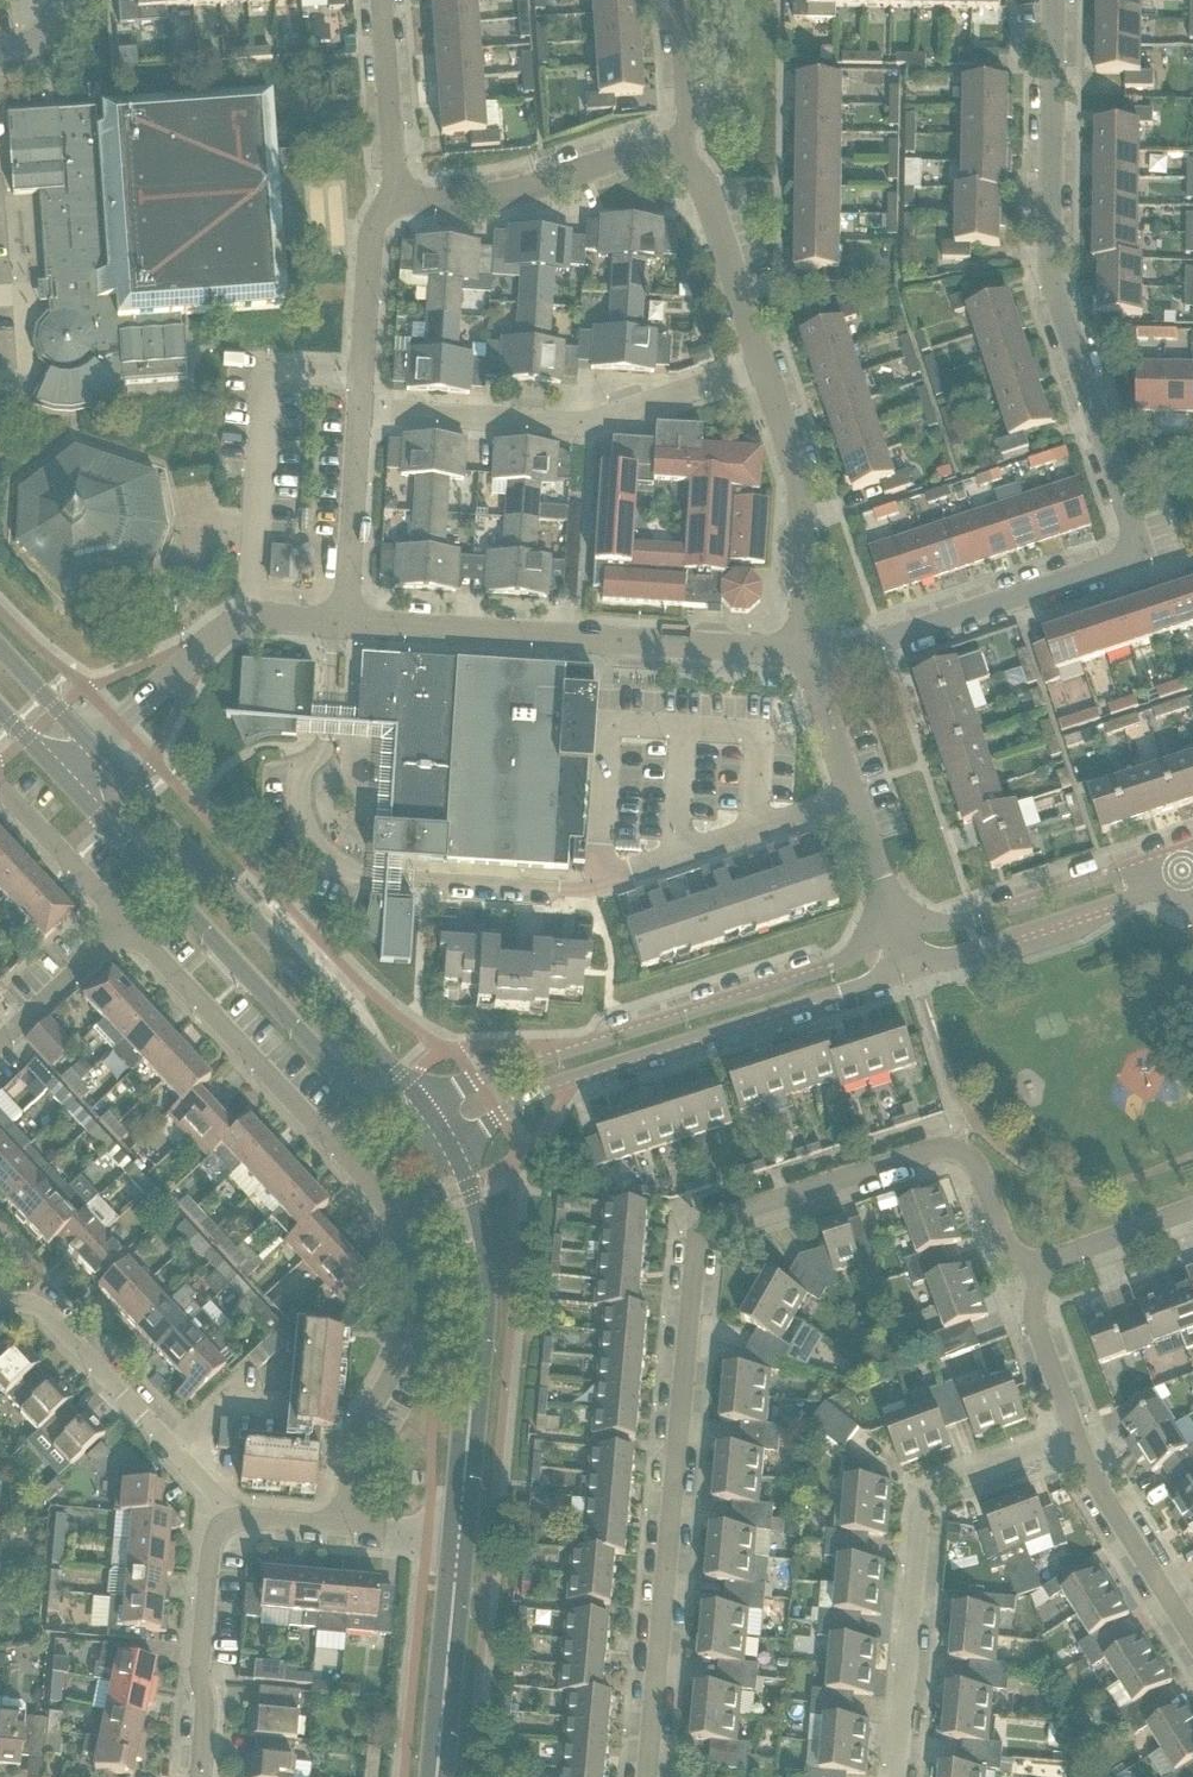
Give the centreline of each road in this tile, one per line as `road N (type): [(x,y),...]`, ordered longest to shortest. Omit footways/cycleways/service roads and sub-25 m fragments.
road 1 (residential): [(647,1776),(695,1250),(704,1226),(721,1212),(943,1145),(972,1158),(1008,1249),(1038,1266)]
road 2 (residential): [(128,923),(334,1146),(391,1219),(405,1252),(406,1332),(355,1434),(340,1525)]
road 3 (residential): [(1120,482),(1049,270),(1056,0)]
road 4 (tertiary): [(424,1115),(94,748)]
road 5 (tertiary): [(61,779),(393,1139)]
road 6 (tertiary): [(877,961),(843,959),(614,1034),(476,1084),(424,1115)]
road 7 (tertiary): [(452,1152),(581,1076),(848,995),(877,961)]
road 8 (residential): [(344,625),(806,654)]
road 9 (residential): [(896,1776),(921,1512),(936,1487),(1078,1434)]
road 10 (residential): [(806,654),(883,641),(1125,560),(1139,541),(1120,482)]
road 11 (residential): [(357,409),(578,423),(759,359)]
road 12 (residential): [(246,621),(260,374),(359,379)]
road 13 (residential): [(908,952),(848,801),(806,654)]
road 14 (residential): [(759,359),(801,479),(806,654)]
road 15 (residential): [(396,198),(437,203),(489,194),(637,151),(677,159)]
road 16 (tertiary): [(908,952),(1182,867)]
road 17 (residential): [(201,1776),(206,1707),(198,1674),(210,1543),(225,1515)]
road 18 (tertiary): [(435,1776),(457,1535)]
road 19 (tertiary): [(457,1535),(476,1294)]
road 20 (residential): [(175,1450),(55,1323),(24,1302),(0,1303)]
road 21 (residential): [(1192,1637),(1096,1483),(1078,1434)]
road 22 (residential): [(677,159),(704,190),(759,359)]
road 23 (residential): [(344,625),(357,409)]
road 24 (residential): [(94,748),(211,638),(246,621)]
road 25 (residential): [(396,198),(380,0)]
road 26 (residential): [(359,379),(368,235),(396,198)]
road 27 (residential): [(1,788),(128,923)]
road 28 (residential): [(0,1044),(128,923)]
road 29 (residential): [(1078,1434),(1034,1311),(1038,1266)]
road 30 (residential): [(1038,1266),(1192,1208)]
road 31 (residential): [(677,159),(687,115),(679,0)]
road 32 (tertiary): [(476,1294),(479,1224),(452,1152)]
road 33 (tertiary): [(94,748),(0,645)]
road 34 (tertiary): [(423,1176),(457,1229),(476,1294)]
road 35 (residential): [(175,1450),(222,1401),(280,1406)]

